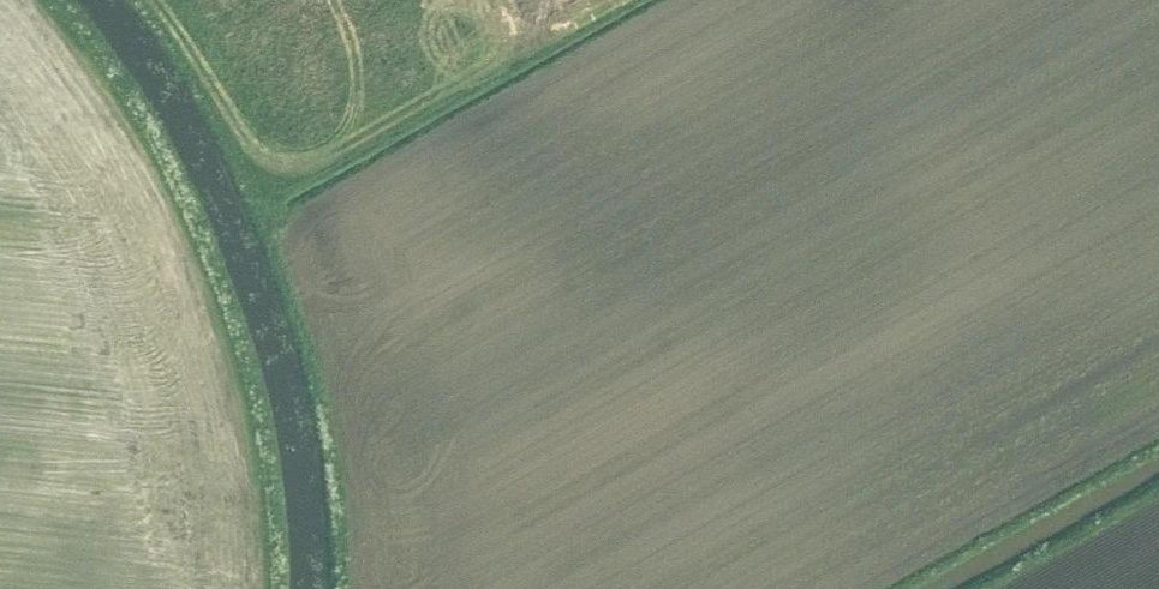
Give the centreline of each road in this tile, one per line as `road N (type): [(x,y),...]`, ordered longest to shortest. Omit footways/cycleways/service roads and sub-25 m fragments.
road 1 (track): [(53,0),(173,154),(226,288),(265,411),(279,588)]

